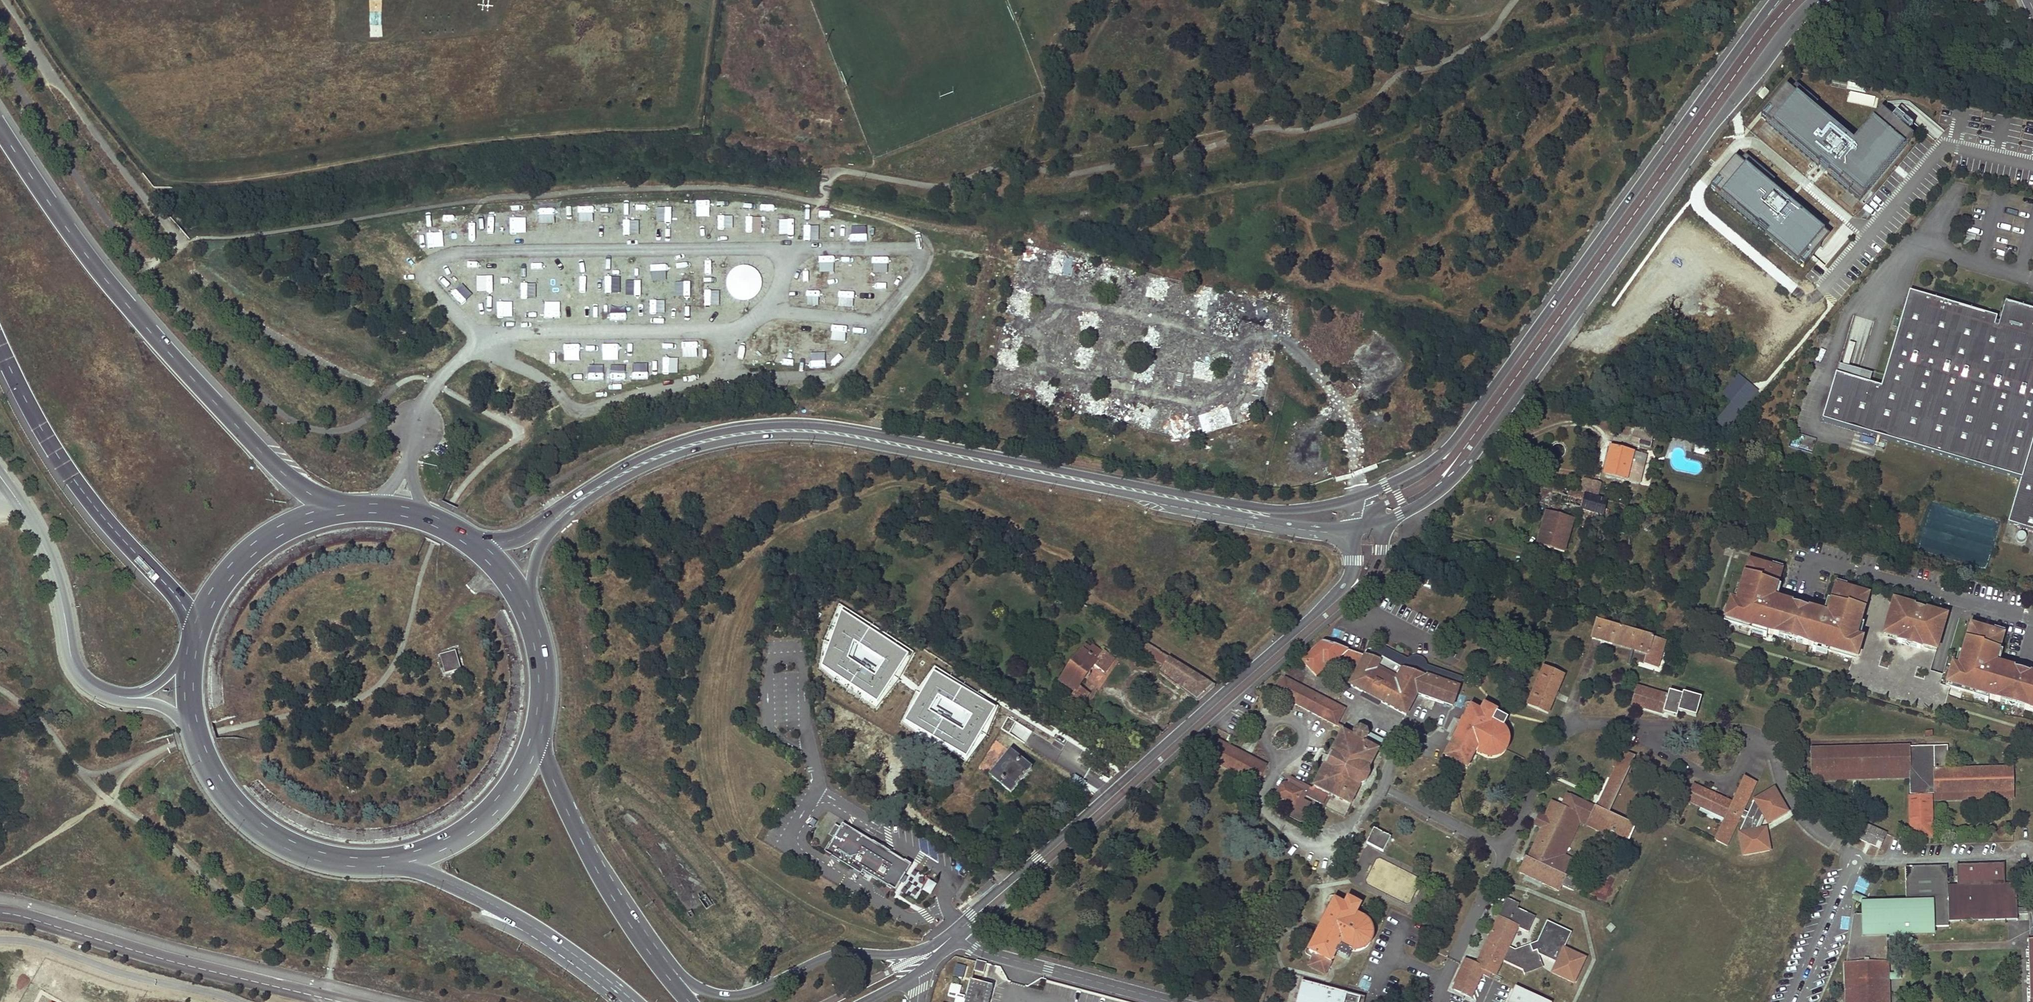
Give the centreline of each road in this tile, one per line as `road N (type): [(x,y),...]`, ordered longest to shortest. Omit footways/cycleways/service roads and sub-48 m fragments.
road 1 (secondary): [(1353,530),(1411,509),(1462,472),(1709,134),(1818,0)]
road 2 (secondary): [(1776,0),(1441,453),(1359,497)]
road 3 (secondary): [(1256,512),(819,430),(742,433),(679,448)]
road 4 (residential): [(1353,530),(1351,572),(1337,601),(957,931)]
road 5 (trunk): [(332,509),(258,444),(144,322),(0,120)]
road 6 (trunk): [(0,348),(60,460),(196,631)]
road 7 (primary): [(385,860),(518,917),(632,1001)]
road 8 (primary): [(659,966),(571,818),(536,731)]
road 9 (residential): [(906,956),(837,954),(730,995),(659,966)]
road 10 (residential): [(0,479),(48,555),(76,667),(95,687),(120,696)]
road 11 (trunk): [(194,730),(226,794),(281,841),(345,861),(385,860)]
road 12 (secondary): [(526,605),(540,549),(569,515),(679,448)]
road 13 (secondary): [(679,448),(625,466),(517,538),(475,543)]
road 14 (unclassified): [(957,931),(981,950),(1170,1001)]
road 15 (trunk): [(385,860),(425,852),(475,824),(514,782),(536,731)]
road 16 (trunk): [(332,509),(293,521),(242,555),(215,587),(196,631)]
road 17 (trunk): [(475,543),(396,508),(332,509)]
road 18 (trunk): [(536,731),(542,667),(526,605)]

